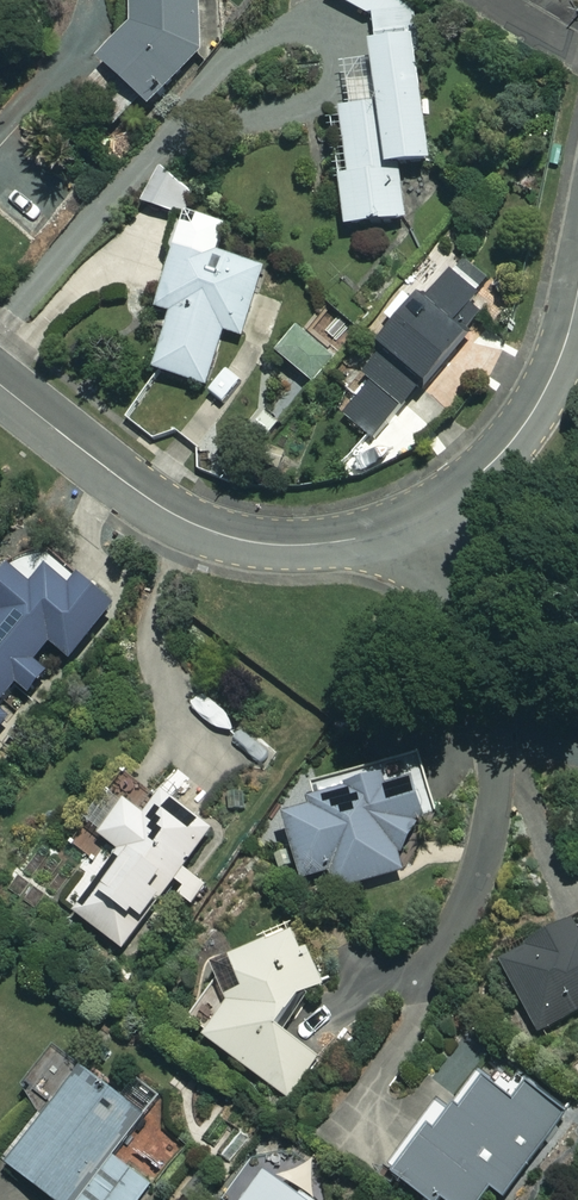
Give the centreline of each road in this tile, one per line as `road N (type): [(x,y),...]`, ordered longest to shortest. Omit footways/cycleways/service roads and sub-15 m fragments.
road 1 (residential): [(0,384),(162,509),(202,528),(243,541),(341,542),(420,518),(497,459),(551,378),(577,291)]

